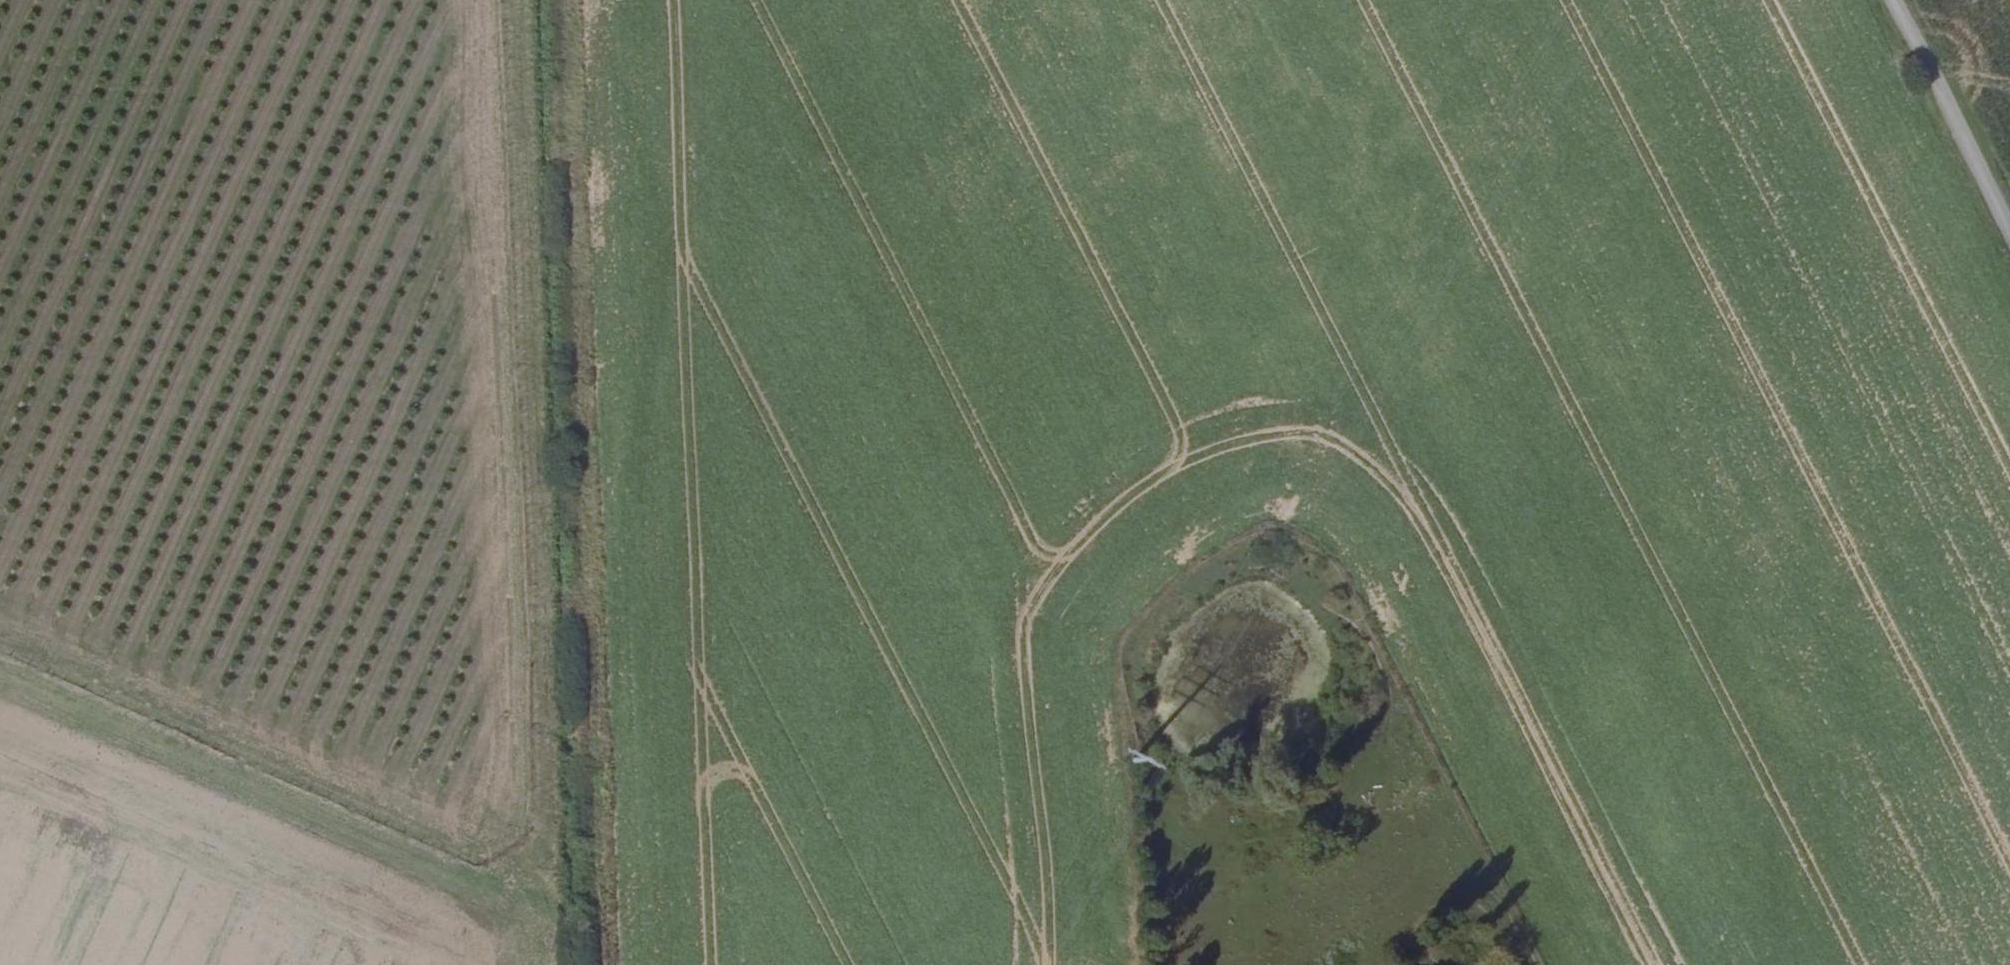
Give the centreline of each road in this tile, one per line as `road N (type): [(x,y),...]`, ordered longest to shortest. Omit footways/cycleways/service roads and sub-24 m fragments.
road 1 (track): [(0,682),(527,901)]
road 2 (track): [(2009,229),(1893,0)]

